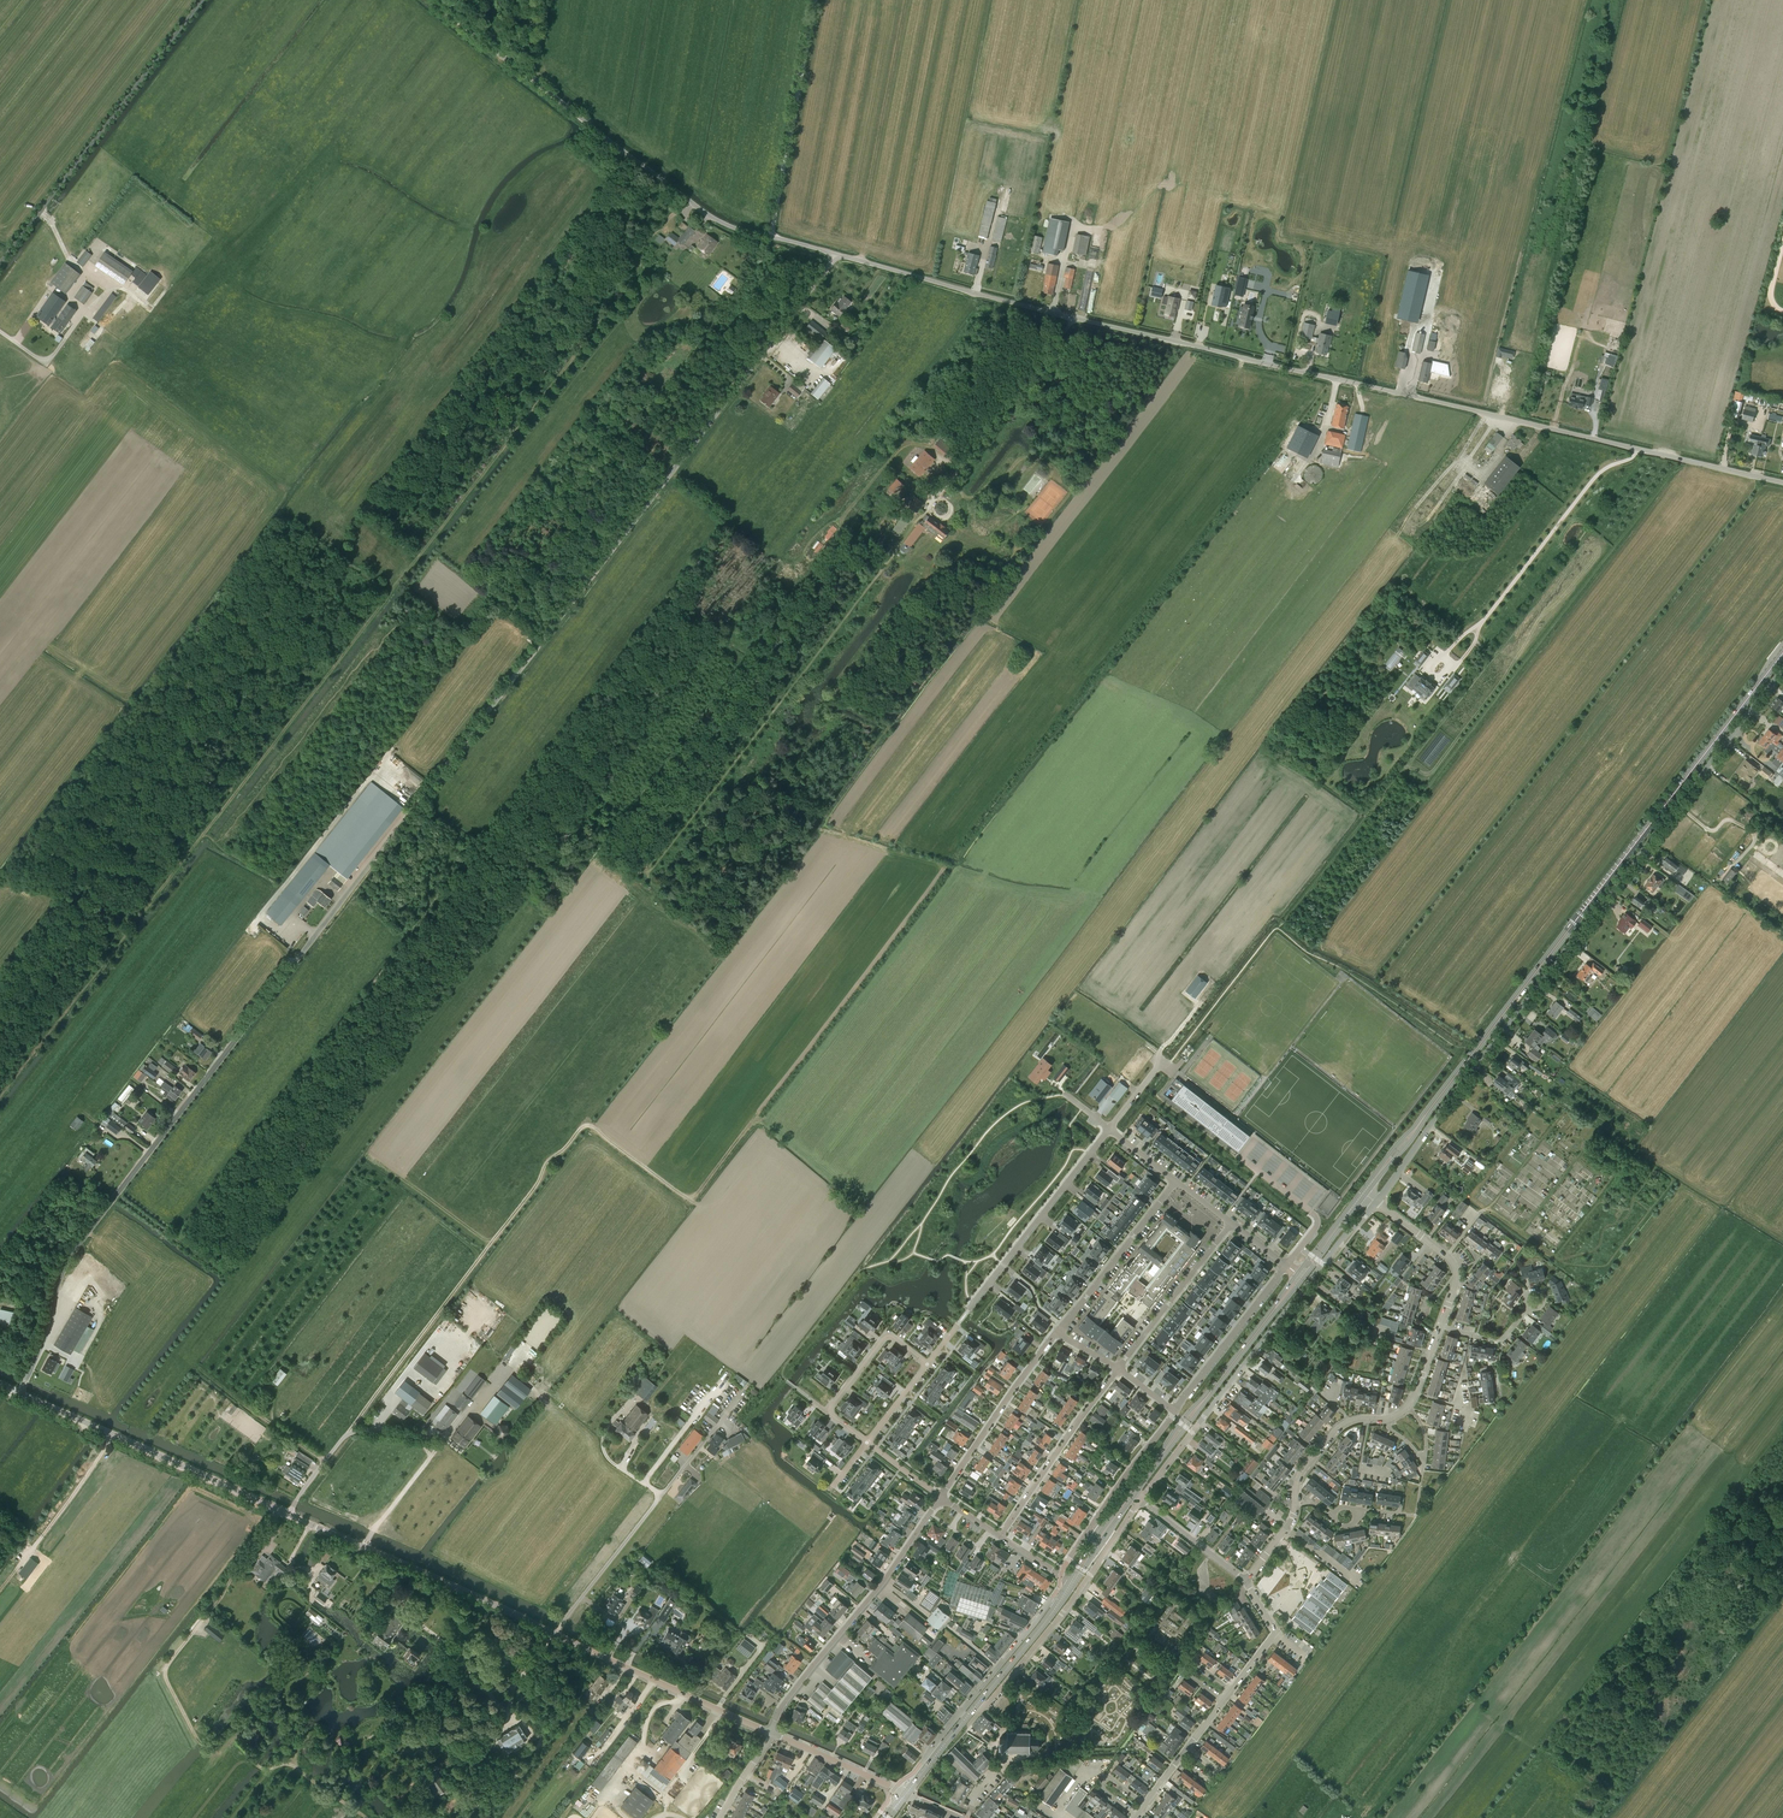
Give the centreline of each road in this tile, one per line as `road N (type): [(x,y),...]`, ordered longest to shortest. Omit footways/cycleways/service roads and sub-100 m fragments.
road 1 (unclassified): [(27,1378),(72,1253),(837,254)]
road 2 (unclassified): [(1782,482),(1075,318),(837,254)]
road 3 (tertiary): [(771,1733),(20,1393)]
road 4 (primary): [(1364,1193),(1782,653)]
road 5 (track): [(348,1432),(583,1126),(688,1197),(751,1123),(767,1122)]
road 6 (unclassified): [(837,254),(708,215),(431,0)]
road 7 (residential): [(1376,1202),(1651,838)]
road 8 (residential): [(1140,1500),(1376,1202)]
road 9 (track): [(0,262),(202,0)]
road 10 (residential): [(771,1733),(784,1705),(940,1497)]
road 11 (track): [(209,1750),(195,1738),(166,1667),(280,1510)]
road 12 (primary): [(1132,1494),(1300,1276)]
road 13 (residential): [(977,1705),(989,1703),(1063,1613),(1140,1500)]
road 14 (track): [(771,237),(815,0)]
road 15 (residential): [(974,1304),(1109,1129)]
road 16 (unclassified): [(1651,838),(1782,670)]
road 17 (residential): [(1050,1601),(927,1755),(930,1762)]
road 18 (residential): [(1000,1536),(1118,1369)]
road 19 (residential): [(940,1497),(1056,1333)]
road 20 (residential): [(1061,1575),(1174,1412)]
road 21 (residential): [(1056,1333),(1176,1182)]
road 22 (track): [(112,1434),(0,1590)]
road 23 (residential): [(1118,1369),(1231,1223)]
road 24 (residential): [(1287,1266),(1174,1412)]
road 25 (track): [(234,1817),(264,1777),(281,1768),(329,1790),(363,1817)]
road 26 (residential): [(1440,1326),(1454,1284),(1452,1261),(1376,1202)]
road 27 (track): [(840,520),(903,446),(922,445),(959,468)]
road 28 (residential): [(832,1417),(832,1405),(886,1337),(927,1364)]
road 29 (tertiary): [(906,1793),(771,1733)]
road 30 (residential): [(1296,1504),(1299,1477),(1335,1431),(1385,1419)]
road 31 (residential): [(1231,1690),(1275,1631),(1245,1580)]
road 32 (residential): [(1245,1580),(1140,1500)]
road 33 (primary): [(977,1705),(1058,1604)]

